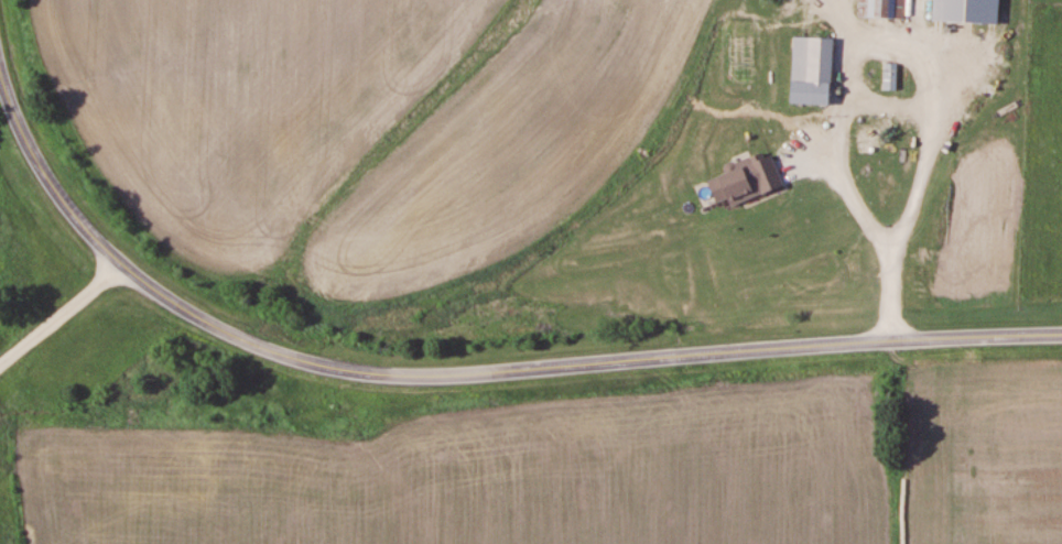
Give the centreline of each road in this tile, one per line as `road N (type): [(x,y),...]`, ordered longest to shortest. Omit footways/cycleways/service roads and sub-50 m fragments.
road 1 (residential): [(1061,338),(474,376),(354,376),(116,274),(29,143),(0,56)]
road 2 (residential): [(0,373),(116,274)]

